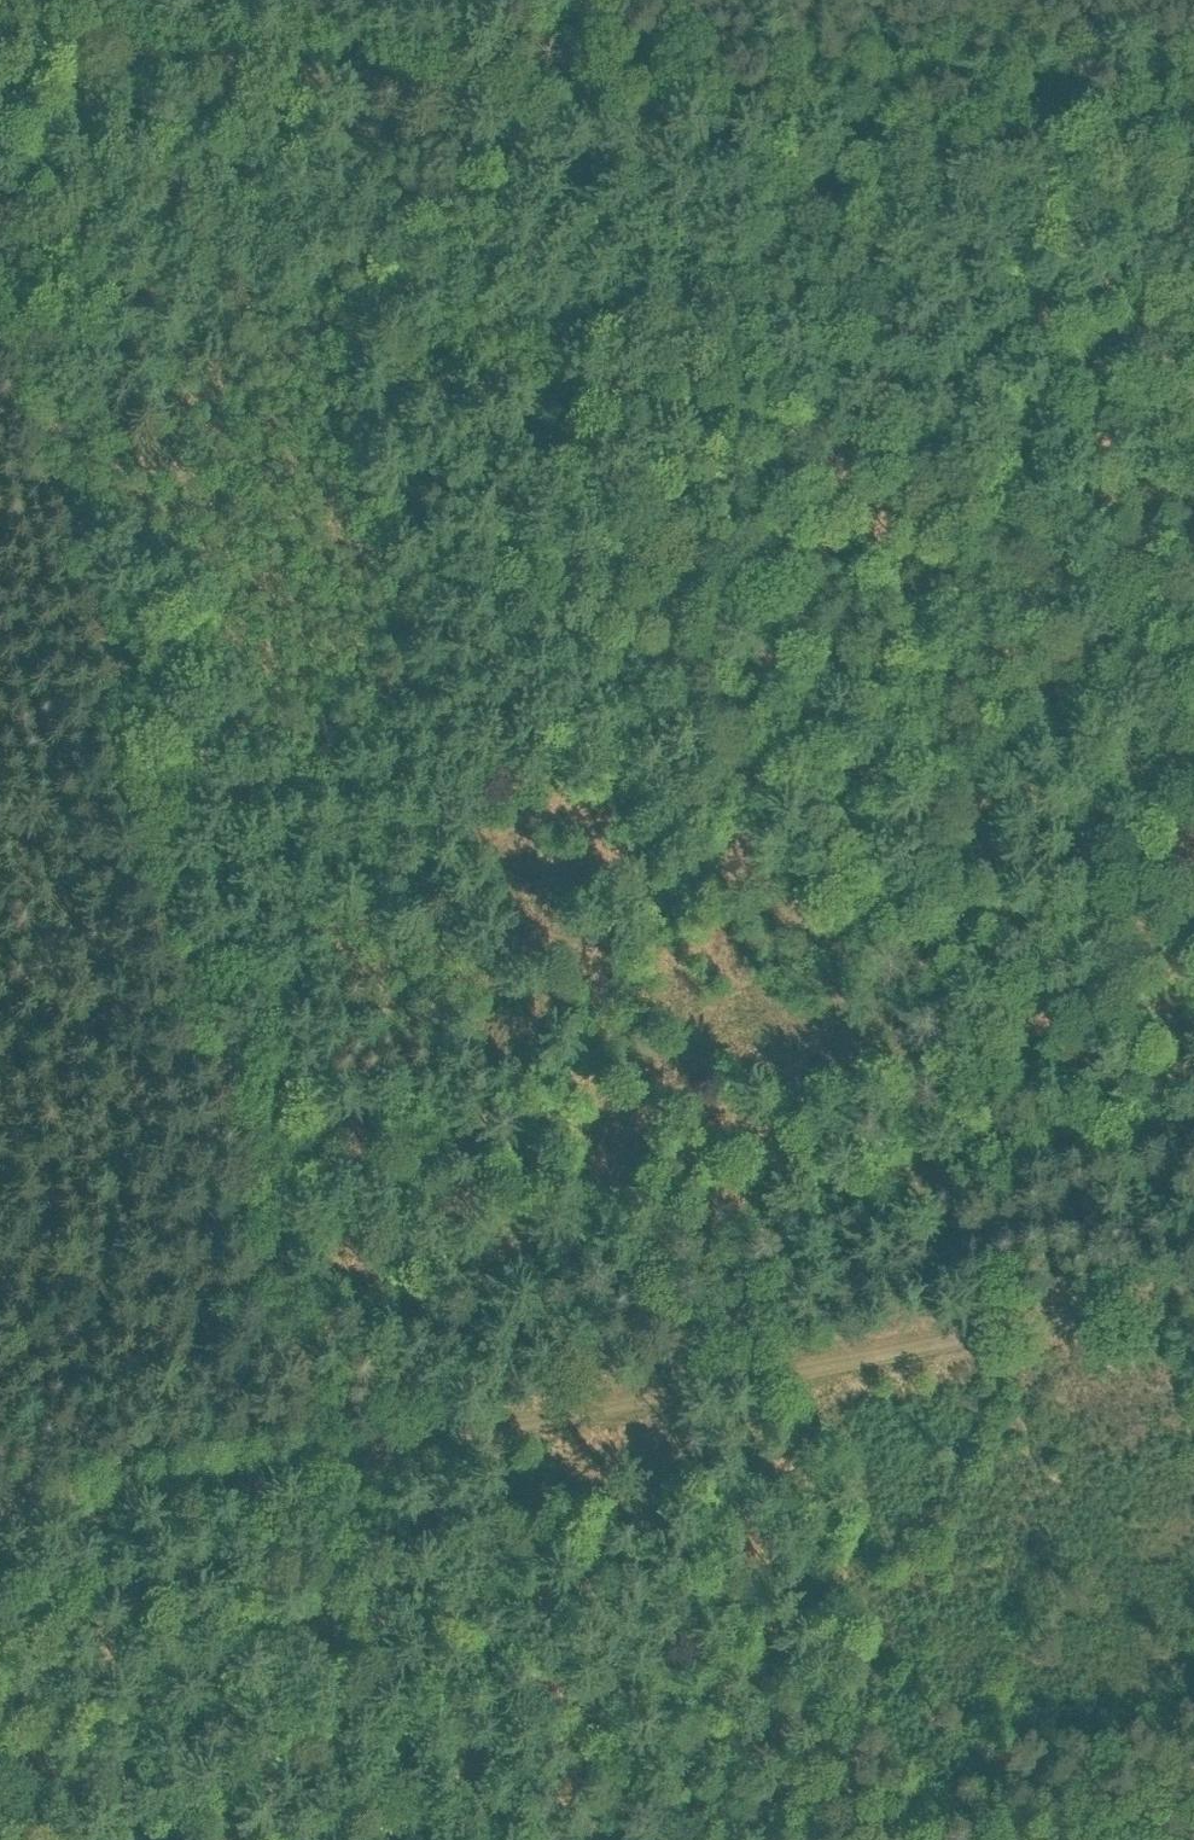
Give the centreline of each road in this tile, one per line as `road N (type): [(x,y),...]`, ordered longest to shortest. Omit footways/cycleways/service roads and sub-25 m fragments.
road 1 (track): [(0,279),(429,1839)]
road 2 (track): [(0,1530),(1193,1296)]
road 3 (track): [(257,60),(895,132),(1088,130),(1193,118)]
road 4 (track): [(0,32),(257,60)]

